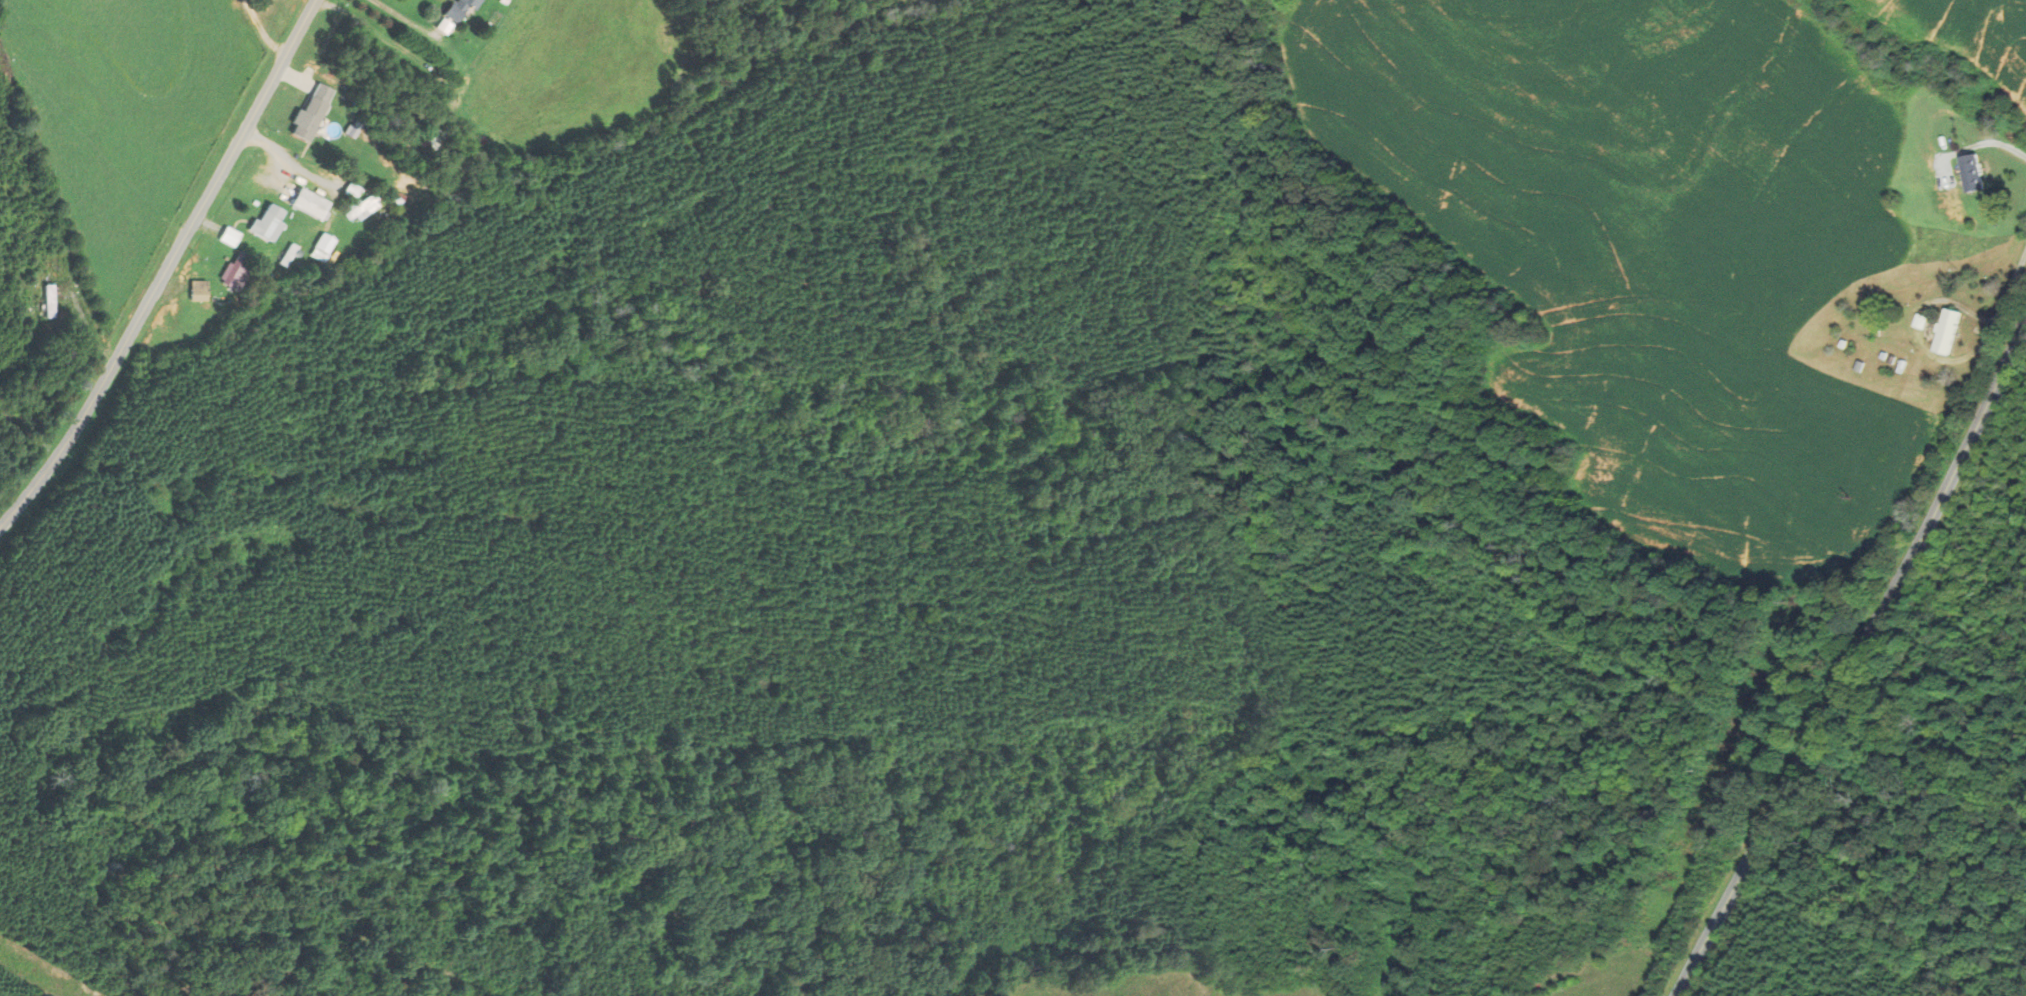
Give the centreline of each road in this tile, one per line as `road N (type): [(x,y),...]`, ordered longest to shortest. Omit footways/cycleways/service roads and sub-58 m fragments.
road 1 (residential): [(1675,995),(1947,487),(2025,317)]
road 2 (residential): [(0,526),(88,410),(315,0)]

